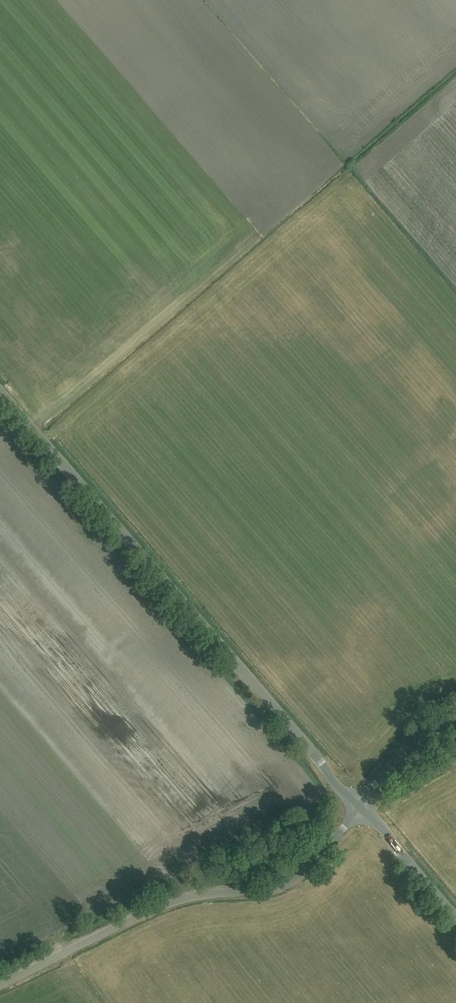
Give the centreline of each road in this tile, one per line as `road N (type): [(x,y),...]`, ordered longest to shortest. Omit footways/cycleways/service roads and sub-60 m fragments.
road 1 (unclassified): [(359,807),(0,391)]
road 2 (unclassified): [(0,986),(181,900),(273,889),(306,870),(359,807)]
road 3 (unclassified): [(455,920),(359,807)]
road 4 (unclassified): [(359,807),(424,730),(455,720)]

